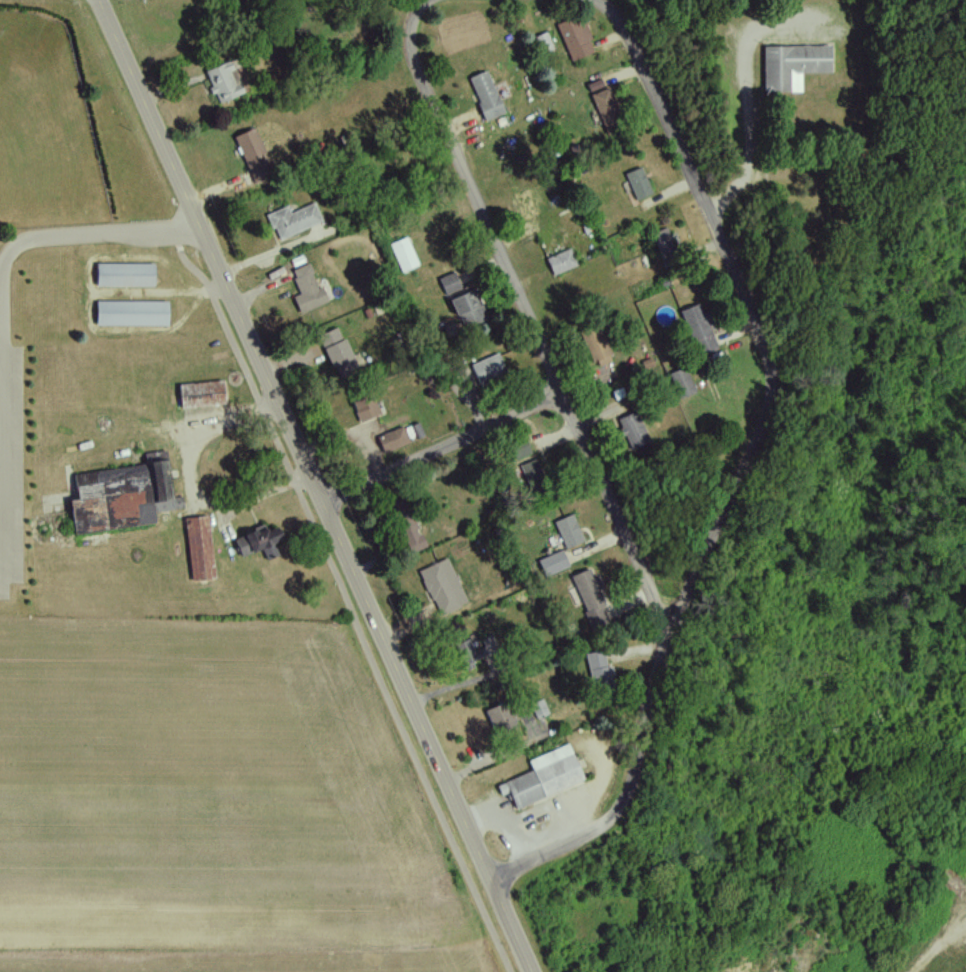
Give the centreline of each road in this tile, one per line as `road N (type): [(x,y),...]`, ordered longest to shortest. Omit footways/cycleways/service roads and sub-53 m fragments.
road 1 (tertiary): [(532,971),(97,0)]
road 2 (residential): [(493,884),(604,827),(622,809),(673,634),(769,385),(763,354),(615,22),(597,2)]
road 3 (residential): [(433,0),(412,28),(418,74),(673,634)]
road 4 (residential): [(562,395),(325,503)]

